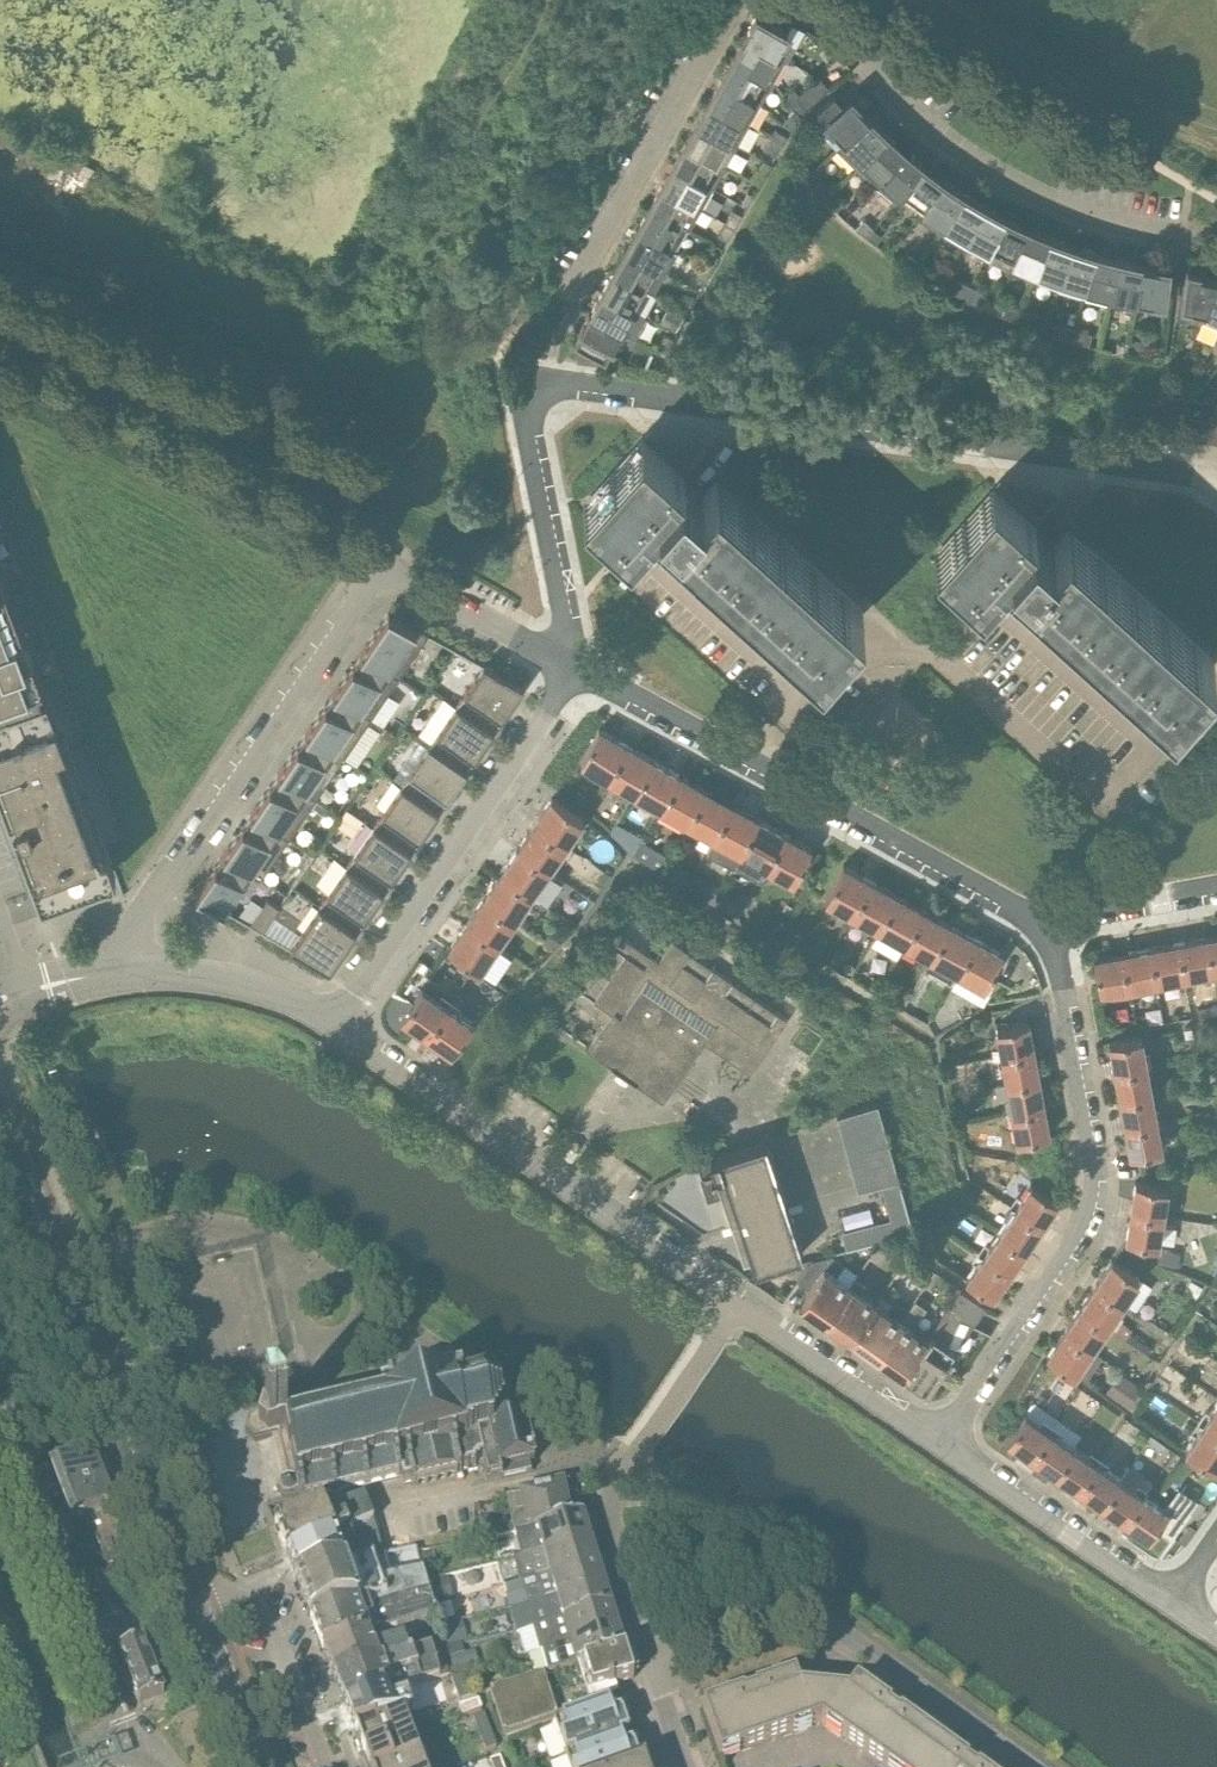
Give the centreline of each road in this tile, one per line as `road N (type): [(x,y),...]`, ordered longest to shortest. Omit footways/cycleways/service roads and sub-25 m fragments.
road 1 (track): [(0,299),(359,472),(401,477),(434,434),(416,305),(496,134)]
road 2 (residential): [(1216,482),(553,391),(532,401),(527,423)]
road 3 (residential): [(126,969),(139,924),(385,575),(577,671)]
road 4 (residential): [(1052,924),(1097,1168),(1095,1201),(1078,1242),(940,1442)]
road 5 (residential): [(577,671),(1015,912),(1052,924)]
road 6 (residential): [(1216,246),(1038,199),(974,162),(868,73),(841,37),(779,0)]
road 7 (tertiary): [(188,1588),(0,1119)]
road 8 (residential): [(738,1304),(334,1027)]
road 9 (residential): [(1035,1766),(814,1618),(766,1622),(652,1659)]
road 10 (residential): [(334,1027),(577,671)]
road 11 (residential): [(652,1659),(610,1532),(610,1497),(738,1304)]
road 12 (residential): [(140,1752),(0,1400)]
road 13 (residential): [(742,0),(566,300)]
road 14 (residential): [(1171,1603),(940,1442)]
road 15 (residential): [(577,671),(527,423)]
road 16 (residential): [(323,1766),(267,1617),(254,1605),(188,1588)]
road 17 (residential): [(940,1442),(738,1304)]
road 18 (residential): [(334,1027),(247,984),(126,969)]
road 19 (tertiary): [(259,1766),(188,1588)]
road 20 (residential): [(1052,924),(1216,891)]

